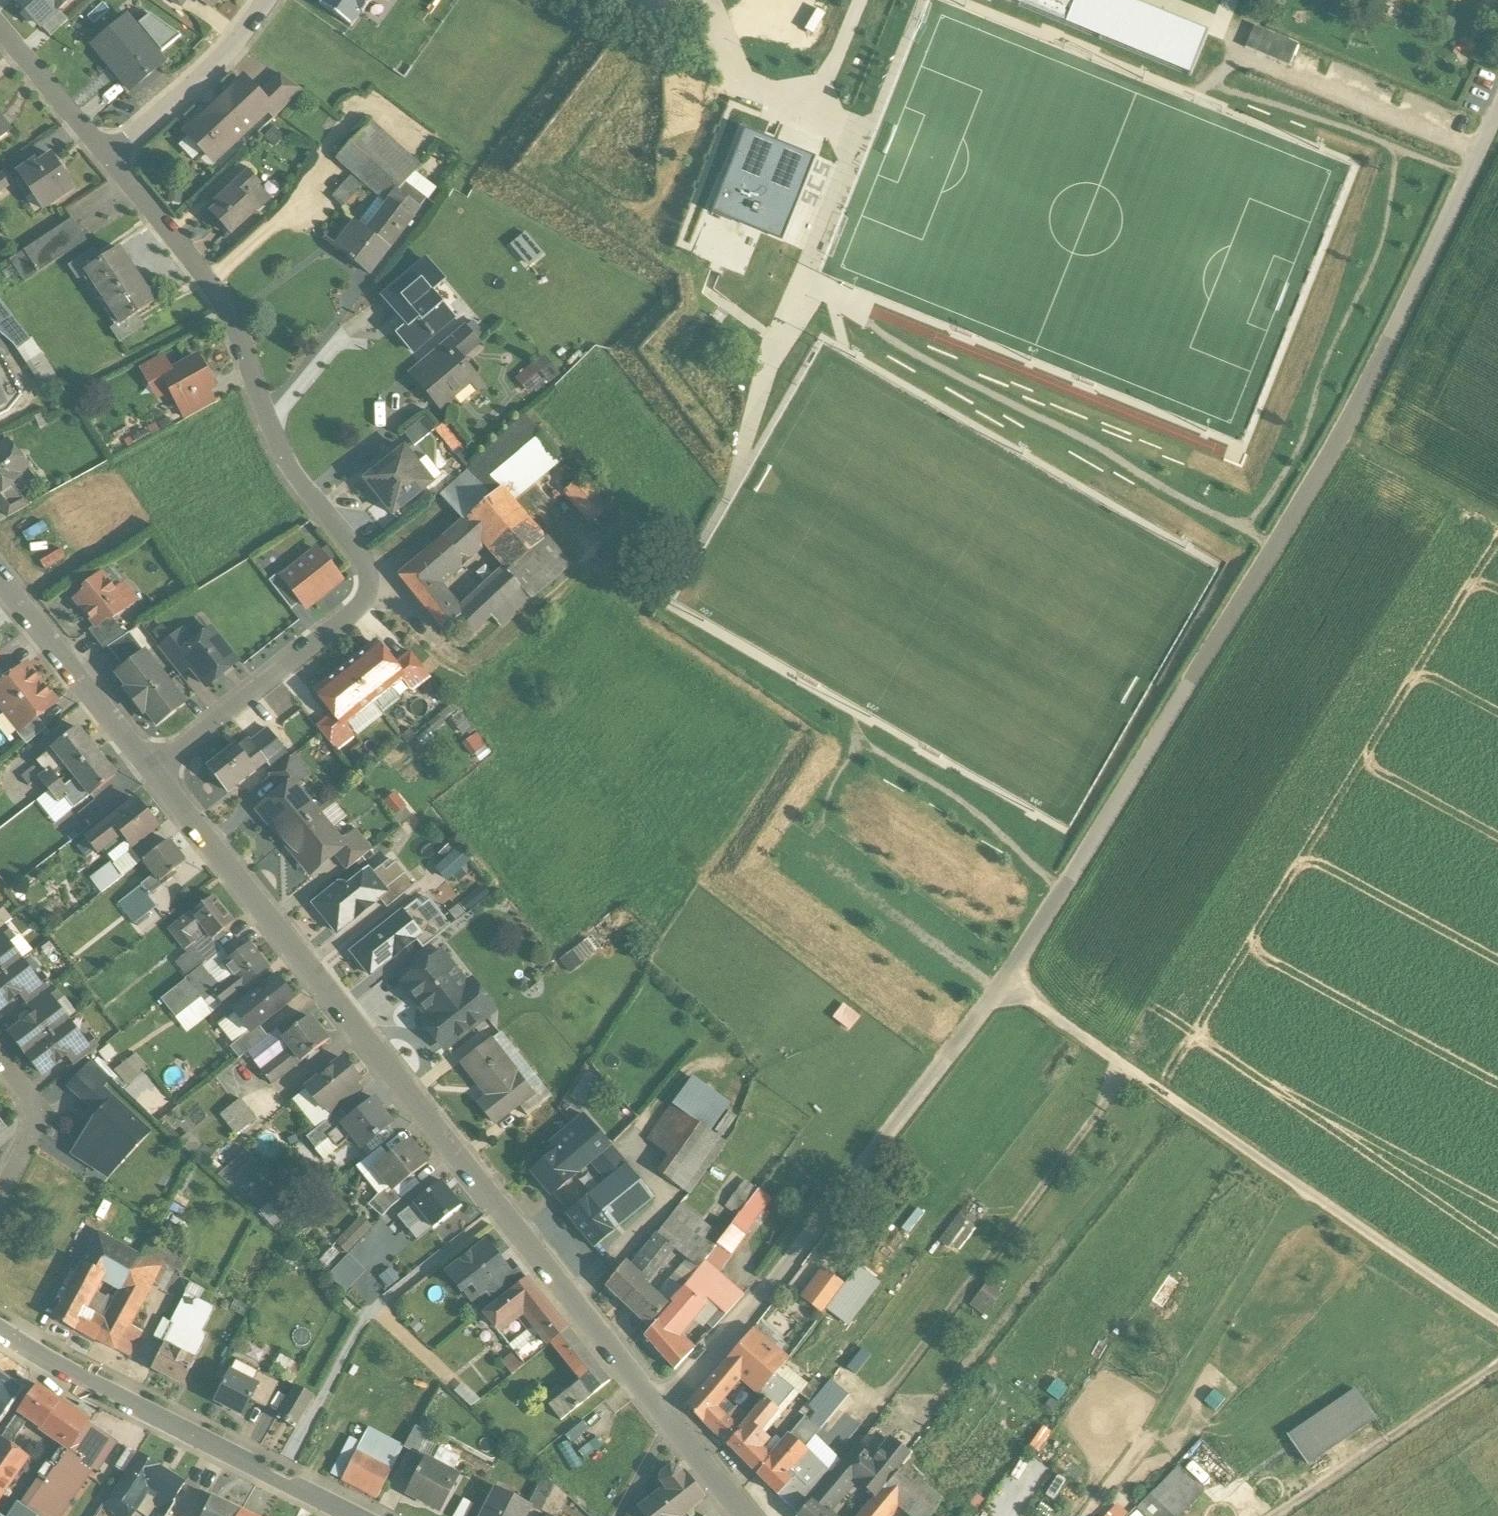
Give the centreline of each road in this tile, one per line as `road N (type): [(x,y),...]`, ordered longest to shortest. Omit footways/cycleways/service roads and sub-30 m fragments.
road 1 (residential): [(1497,116),(1341,441),(1128,793),(942,1069),(663,1409)]
road 2 (residential): [(663,1409),(145,770)]
road 3 (residential): [(111,166),(225,313),(285,457),(376,589),(145,770)]
road 4 (track): [(1000,982),(1497,1322)]
road 5 (residential): [(353,1515),(143,1416),(0,1328)]
road 6 (track): [(1497,1364),(1272,1515)]
road 7 (residential): [(145,770),(0,582)]
road 8 (residential): [(111,166),(226,61),(271,0)]
road 9 (track): [(1497,525),(1341,441)]
road 10 (residential): [(0,35),(111,166)]
road 11 (residential): [(0,1189),(39,1109),(0,1061)]
road 12 (residential): [(745,1515),(663,1409)]

